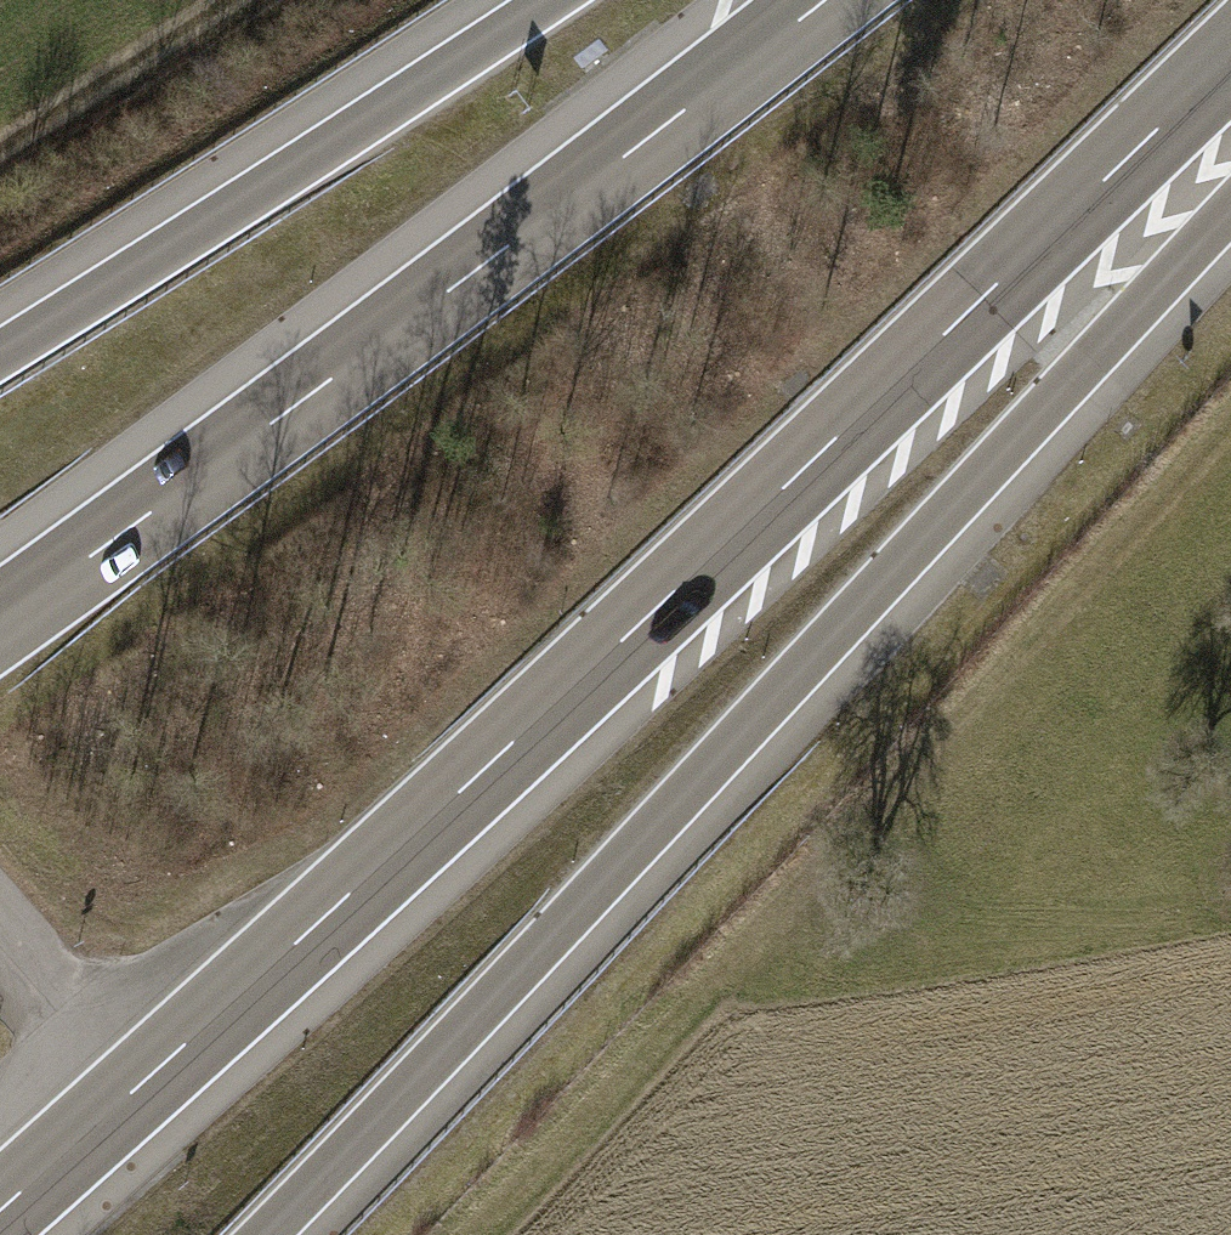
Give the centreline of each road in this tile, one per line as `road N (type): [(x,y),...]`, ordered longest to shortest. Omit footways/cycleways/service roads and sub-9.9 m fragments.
road 1 (motorway): [(0,1209),(911,367),(1230,58)]
road 2 (motorway): [(272,1234),(1230,205)]
road 3 (track): [(477,1234),(674,1047),(1230,437)]
road 4 (motorway): [(828,0),(295,408),(0,622)]
road 5 (motorway): [(536,0),(0,344)]
road 6 (track): [(239,0),(0,156)]

